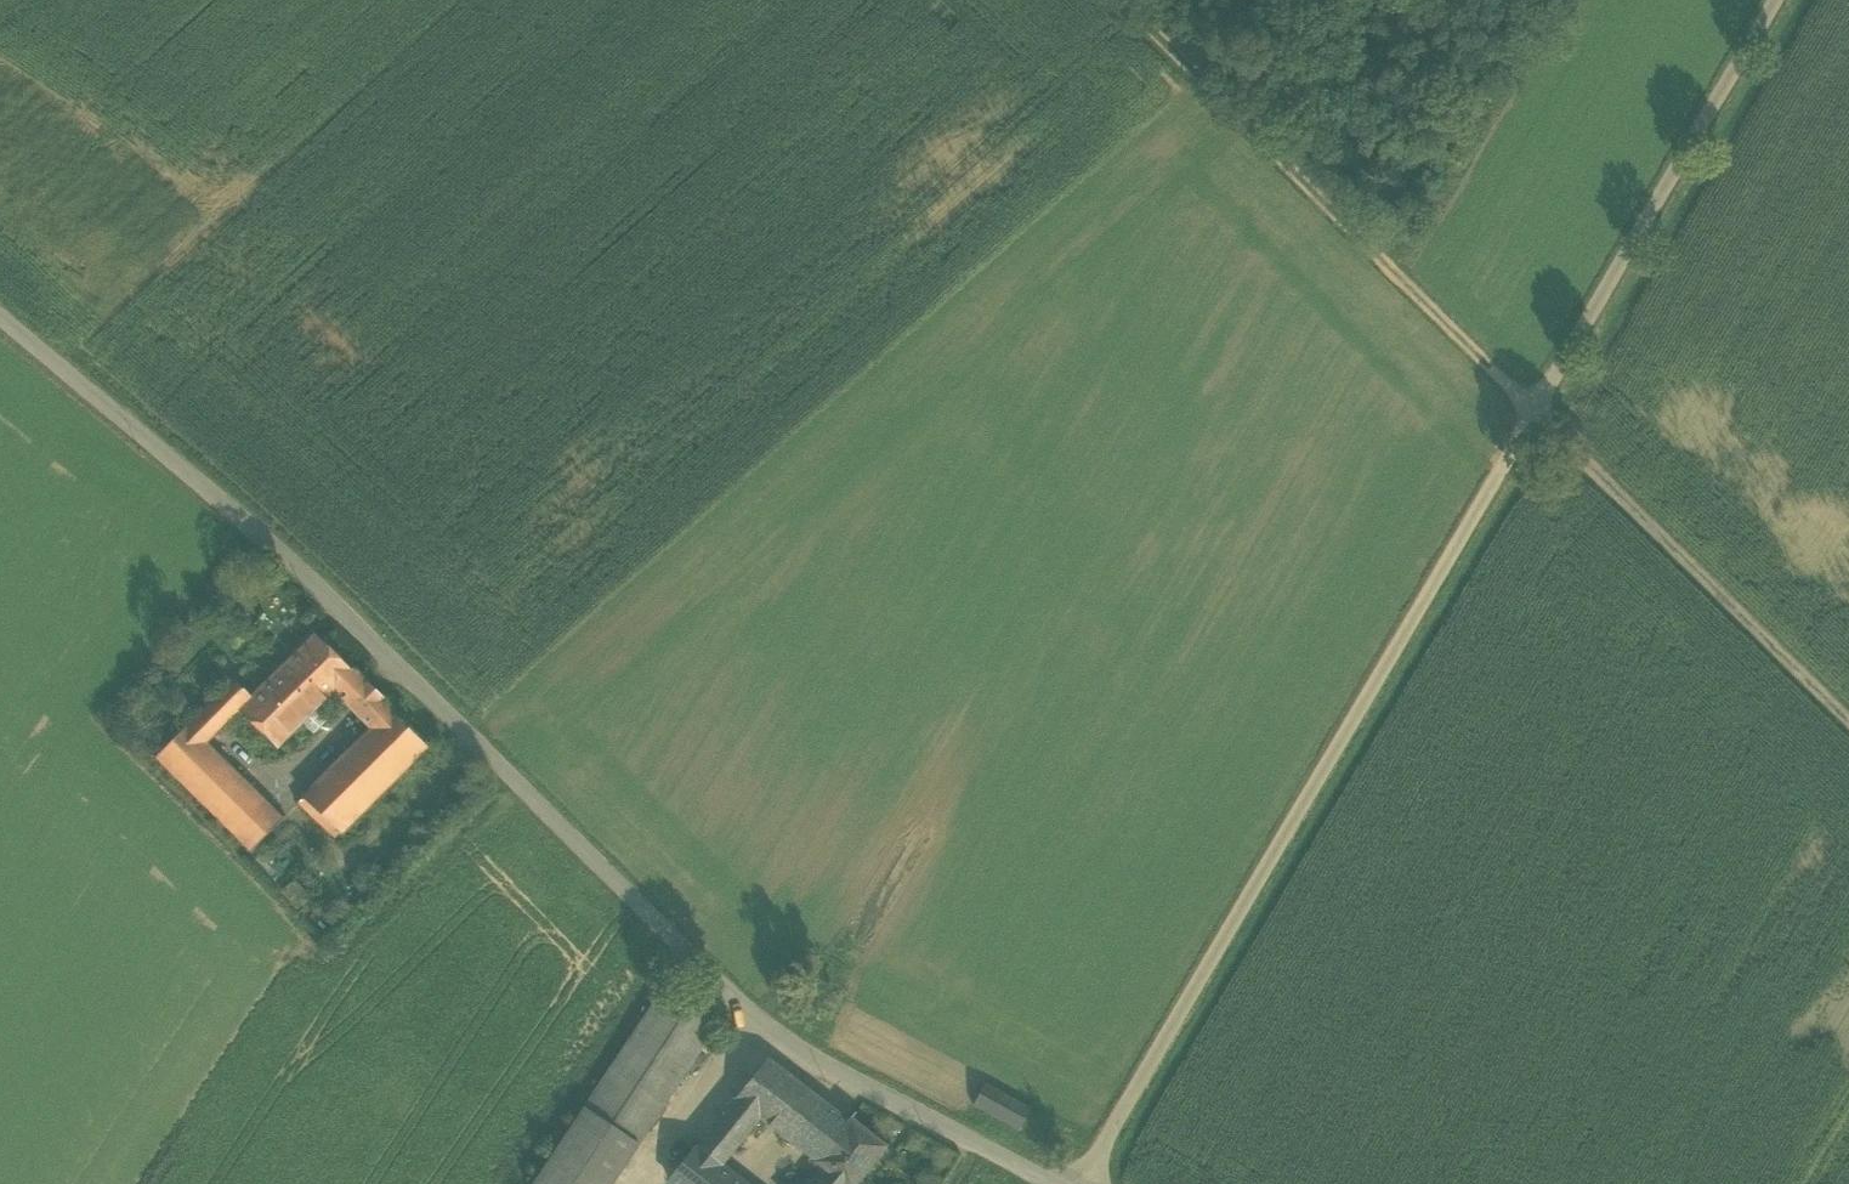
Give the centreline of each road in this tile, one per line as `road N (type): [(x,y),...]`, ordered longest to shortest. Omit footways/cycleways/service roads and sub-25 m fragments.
road 1 (unclassified): [(1057,1183),(782,1045),(246,527),(0,323)]
road 2 (unclassified): [(1078,1183),(1774,0)]
road 3 (track): [(1534,406),(1130,0)]

